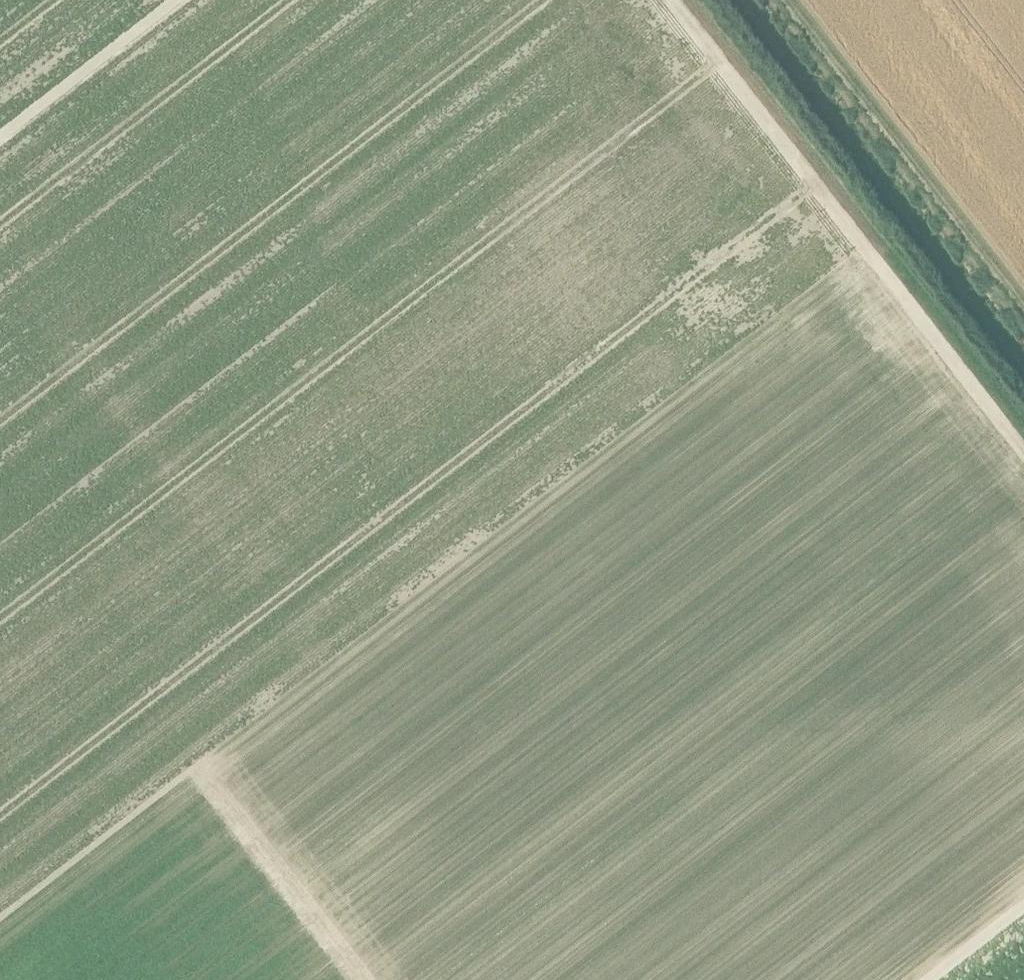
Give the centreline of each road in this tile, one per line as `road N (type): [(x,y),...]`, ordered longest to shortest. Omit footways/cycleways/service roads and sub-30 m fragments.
road 1 (track): [(1023,454),(669,0)]

